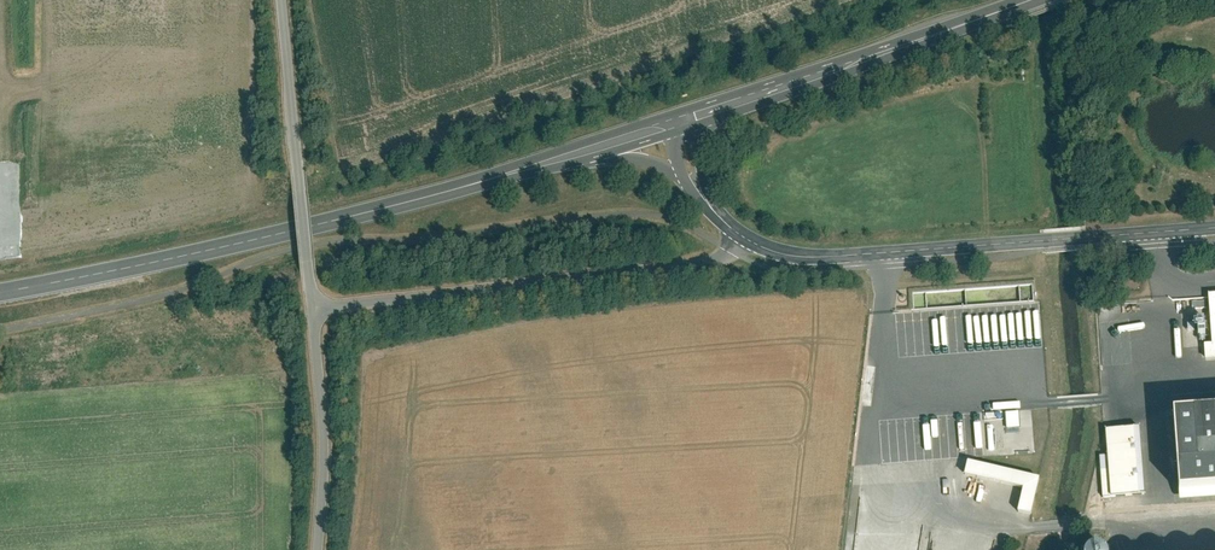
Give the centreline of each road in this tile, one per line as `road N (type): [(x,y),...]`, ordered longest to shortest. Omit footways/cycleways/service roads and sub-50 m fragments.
road 1 (primary): [(597,152),(287,234),(0,293)]
road 2 (tertiary): [(1214,229),(827,260),(740,238)]
road 3 (unclassified): [(740,238),(712,261),(316,316)]
road 4 (primary): [(1032,0),(677,127)]
road 5 (unclassified): [(311,262),(284,0)]
road 6 (unclassified): [(316,316),(326,421),(320,549)]

